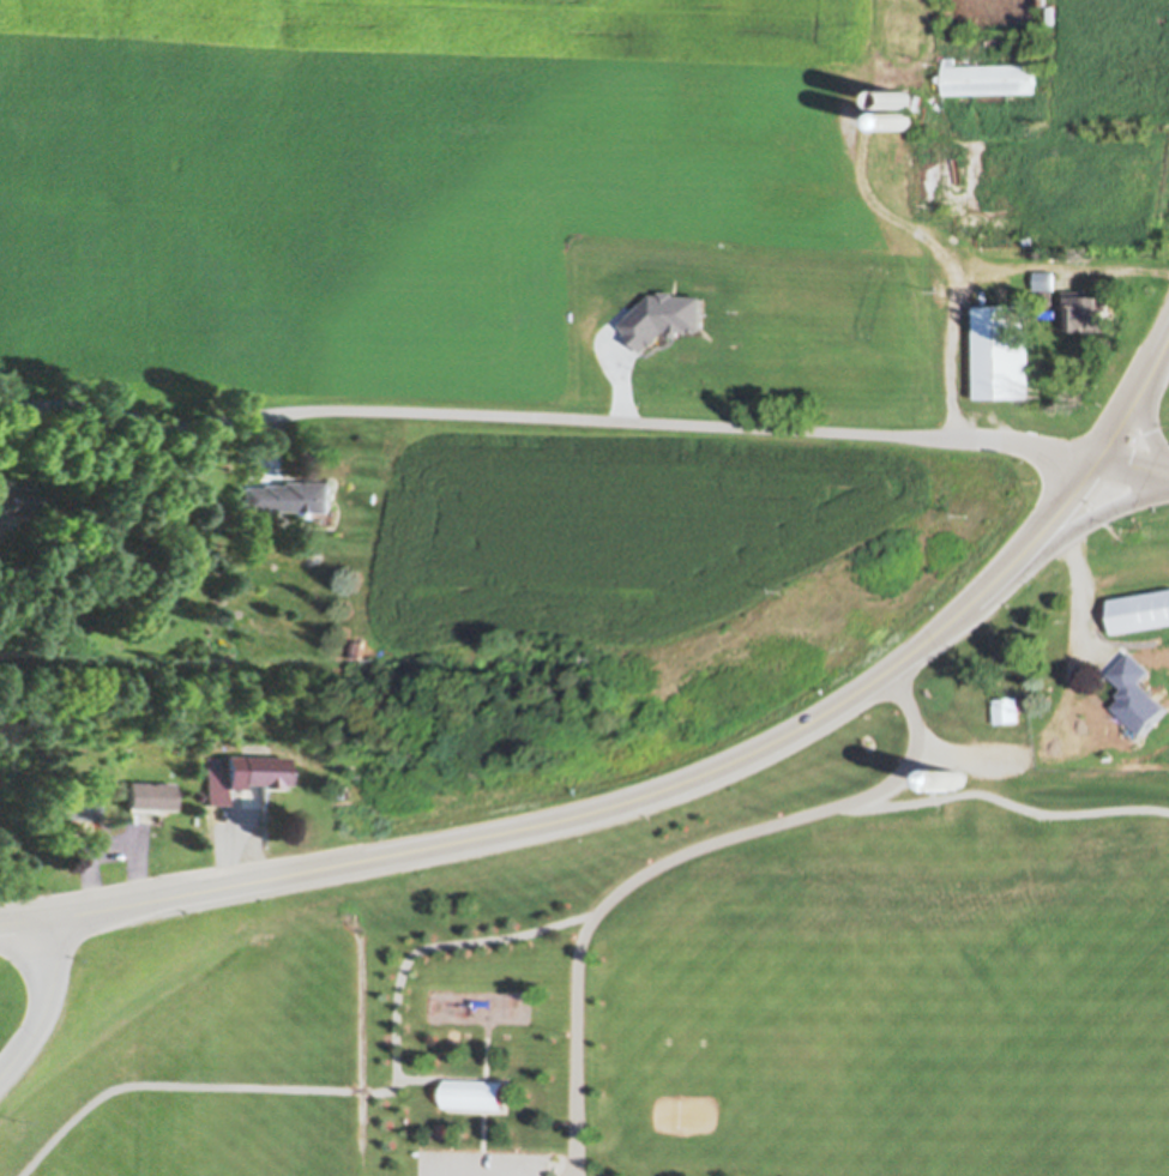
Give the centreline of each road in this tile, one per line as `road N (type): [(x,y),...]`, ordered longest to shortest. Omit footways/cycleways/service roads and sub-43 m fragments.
road 1 (primary): [(1093,459),(1026,542),(923,646),(817,720),(742,760),(634,803),(518,833),(56,919)]
road 2 (residential): [(1093,459),(994,440),(396,414),(257,417),(186,432),(98,409),(0,407)]
road 3 (secondary): [(923,646),(1083,520),(1168,489)]
road 4 (primary): [(56,919),(50,999),(0,1077)]
road 5 (primary): [(1093,459),(1168,341)]

